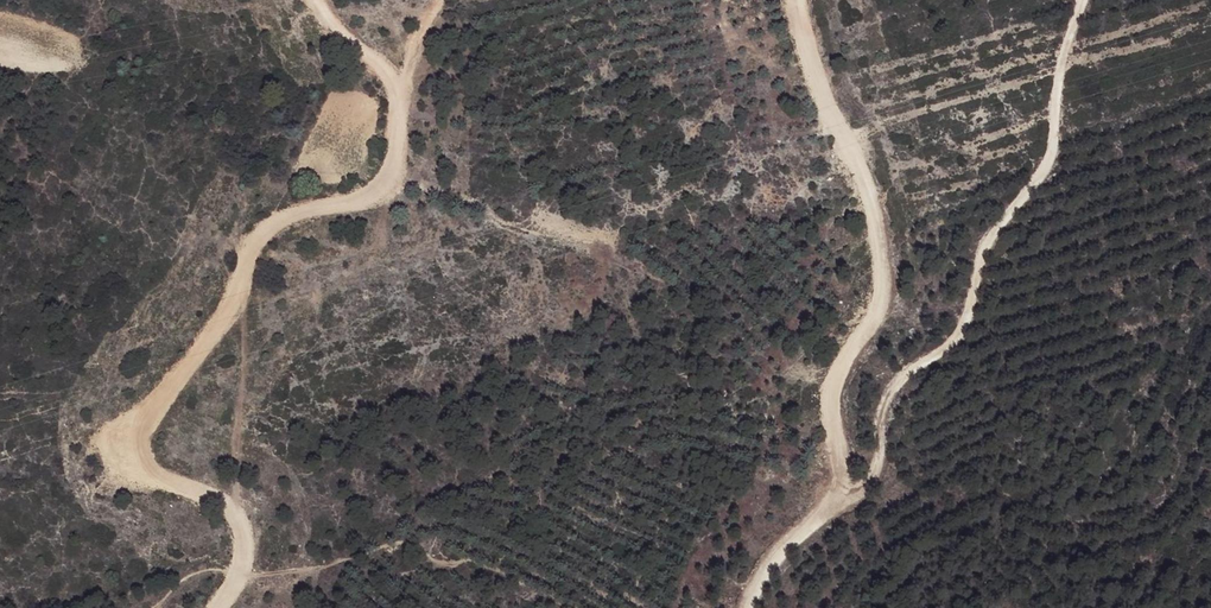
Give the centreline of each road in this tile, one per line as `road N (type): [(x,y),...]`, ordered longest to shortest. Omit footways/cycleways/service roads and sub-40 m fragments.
road 1 (track): [(318,0),(335,32),(389,74),(403,98),(403,179),(384,199),(280,225),(259,242),(229,322),(153,414),(145,449),(153,471),(236,516),(248,543),(249,568),(221,607)]
road 2 (track): [(745,607),(783,552),(838,495),(835,397),(878,315),(886,271),(870,184),(834,114),(799,0)]

